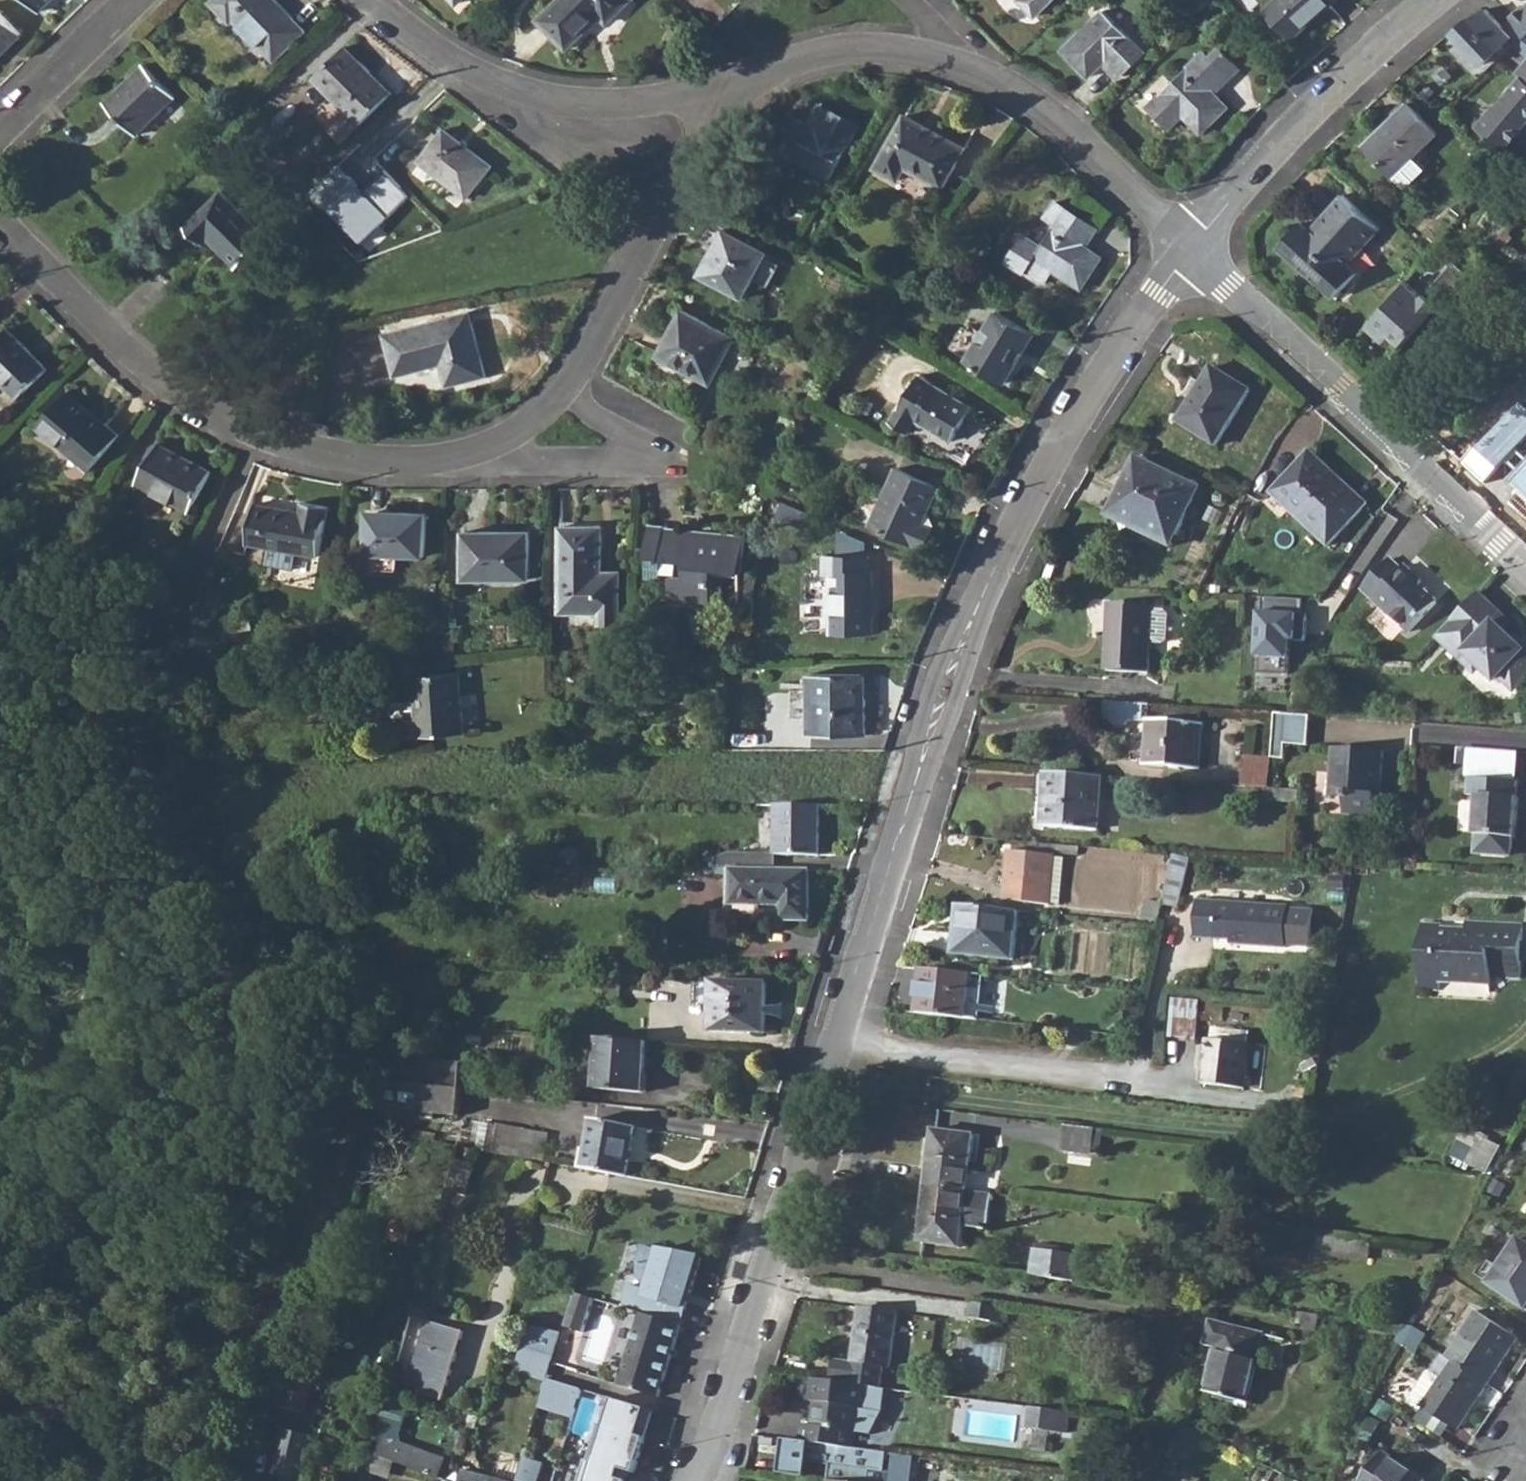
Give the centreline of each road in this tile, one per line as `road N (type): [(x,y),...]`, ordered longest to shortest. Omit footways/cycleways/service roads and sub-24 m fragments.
road 1 (residential): [(693,1480),(706,1463),(946,686),(996,564),(1122,348),(1189,251)]
road 2 (residential): [(0,222),(135,358),(217,415),(322,455),(390,463),(470,451),(530,426),(577,376),(724,91)]
road 3 (residential): [(1525,565),(1189,251)]
road 4 (residential): [(724,91),(601,108),(538,98),(436,54),(366,0)]
road 5 (residential): [(1189,251),(1386,40),(1434,0)]
road 6 (residential): [(0,1423),(148,1350),(183,1360),(254,1480)]
road 7 (residential): [(1189,251),(1028,98),(980,73)]
road 8 (residential): [(980,73),(926,57),(862,51),(765,77)]
road 9 (residential): [(137,0),(0,131)]

